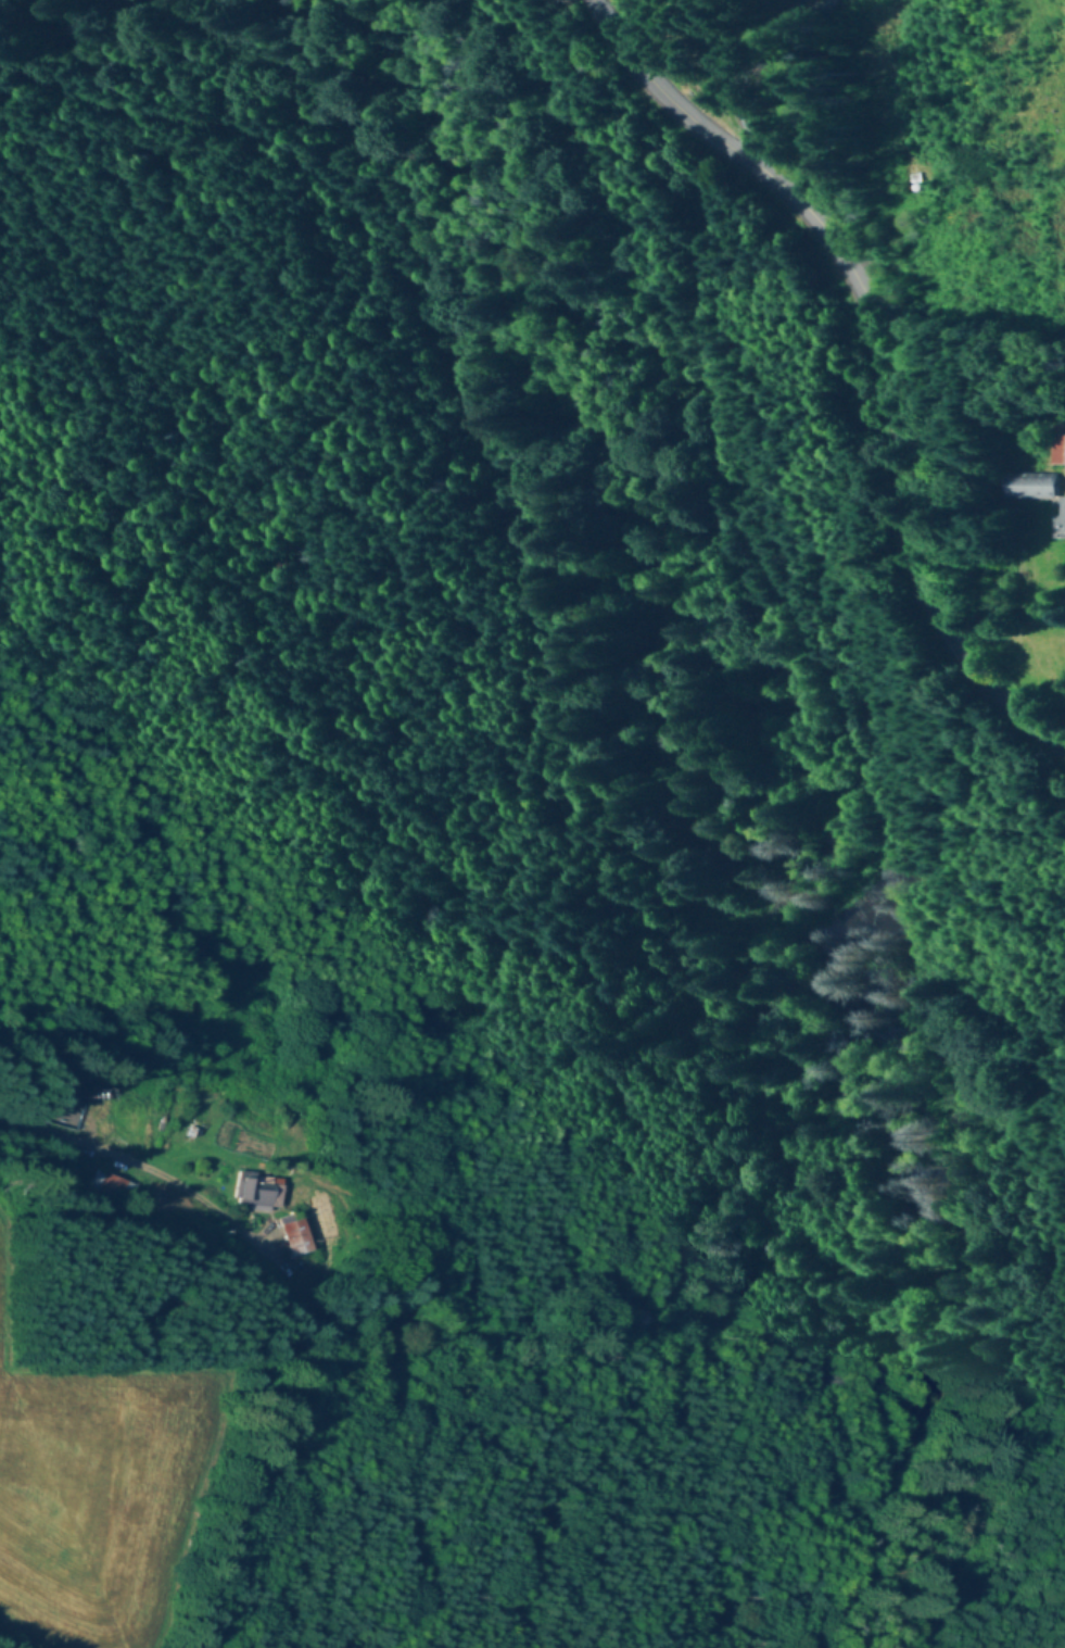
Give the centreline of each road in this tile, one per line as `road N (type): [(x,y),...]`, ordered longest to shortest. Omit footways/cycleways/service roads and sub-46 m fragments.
road 1 (tertiary): [(1064,758),(916,593),(852,314),(819,243),(650,79),(584,0)]
road 2 (residential): [(740,161),(737,101),(748,61),(821,0)]

